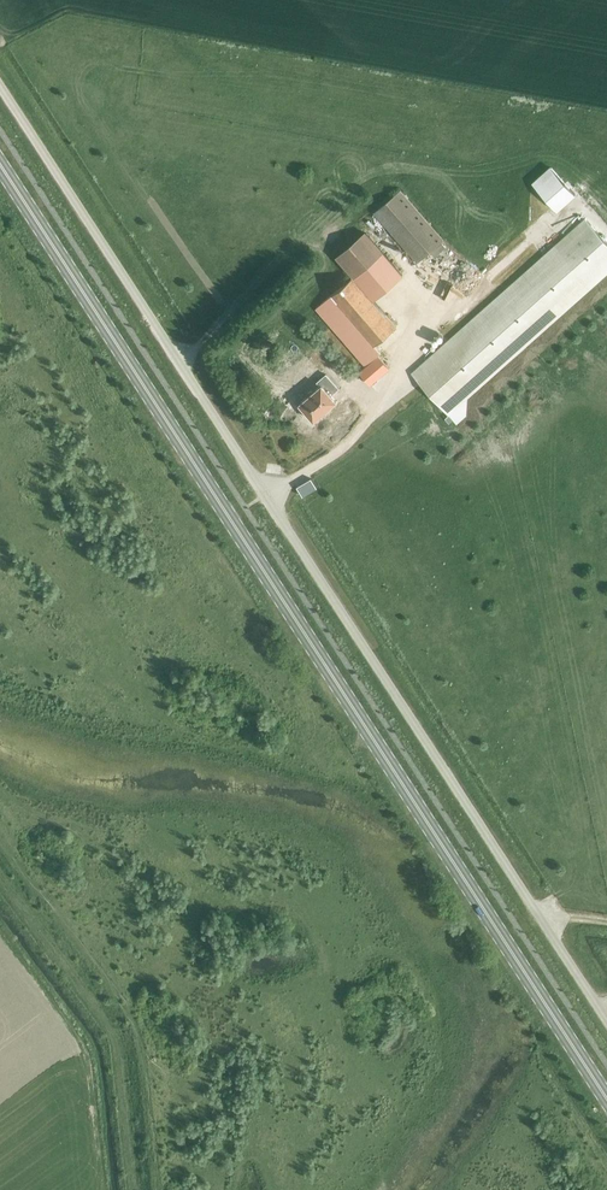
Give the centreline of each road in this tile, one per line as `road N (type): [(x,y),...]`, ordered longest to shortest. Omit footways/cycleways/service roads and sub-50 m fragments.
road 1 (unclassified): [(606,1021),(0,86)]
road 2 (primary): [(606,1099),(0,166)]

